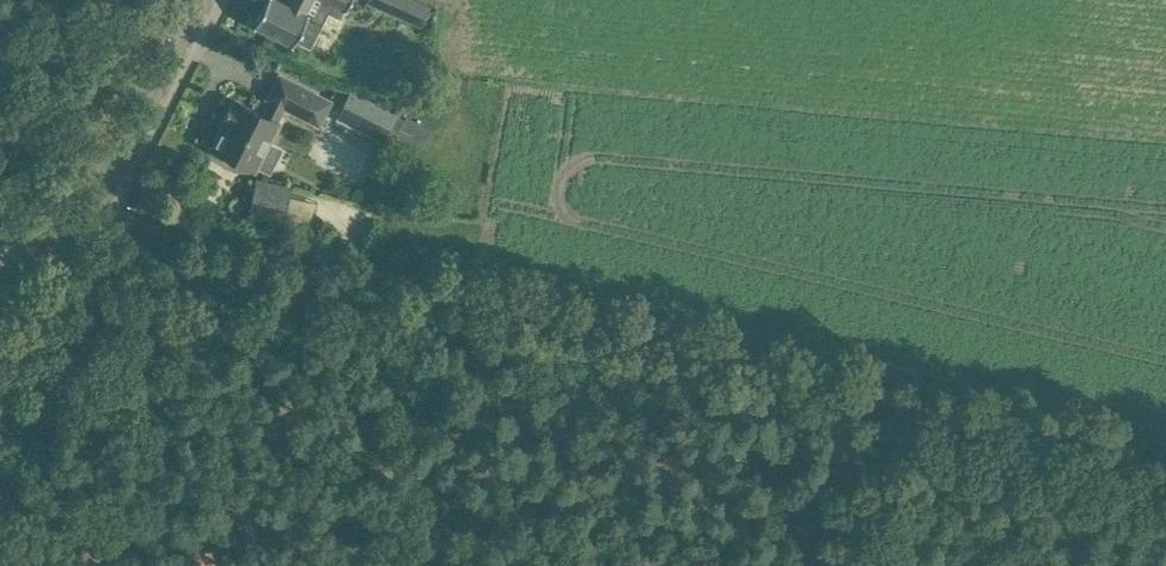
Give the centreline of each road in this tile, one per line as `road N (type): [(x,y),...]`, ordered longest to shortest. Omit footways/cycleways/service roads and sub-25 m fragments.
road 1 (unclassified): [(1165,454),(120,213)]
road 2 (tertiary): [(0,409),(208,0)]
road 3 (track): [(843,565),(928,399)]
road 4 (track): [(120,213),(105,208),(0,230)]

